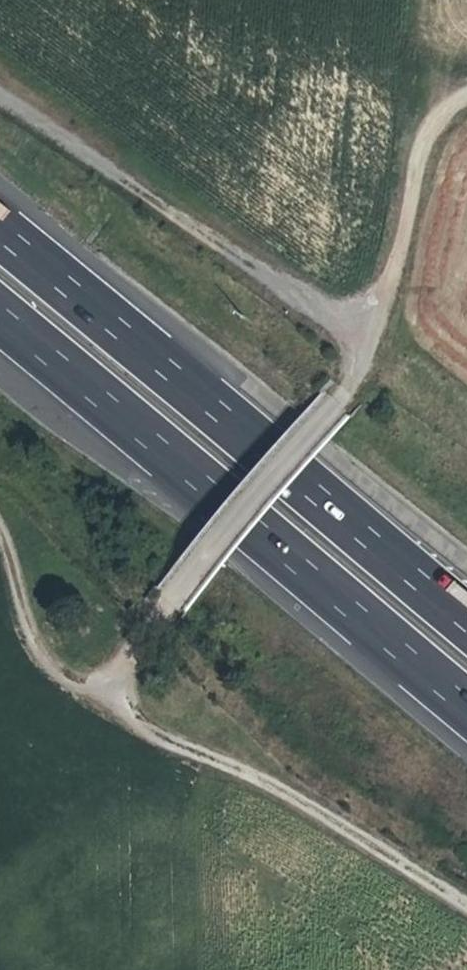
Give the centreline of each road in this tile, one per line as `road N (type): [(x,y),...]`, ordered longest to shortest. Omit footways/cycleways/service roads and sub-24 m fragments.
road 1 (track): [(466,90),(428,122),(349,396),(95,692)]
road 2 (track): [(466,900),(278,781),(168,739),(56,664),(33,625),(0,513)]
road 3 (motorway): [(0,317),(466,710)]
road 4 (motorway): [(466,627),(0,240)]
road 5 (track): [(372,325),(290,291),(0,93)]

